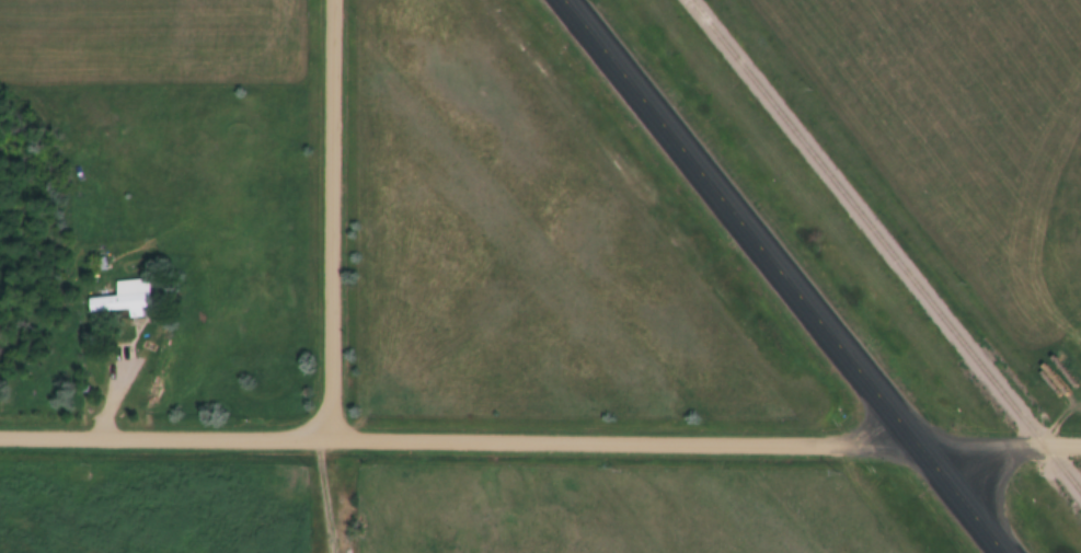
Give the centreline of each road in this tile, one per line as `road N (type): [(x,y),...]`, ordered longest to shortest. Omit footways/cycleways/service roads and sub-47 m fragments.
road 1 (residential): [(1043,448),(0,443)]
road 2 (primary): [(999,552),(559,0)]
road 3 (residential): [(332,442),(335,0)]

